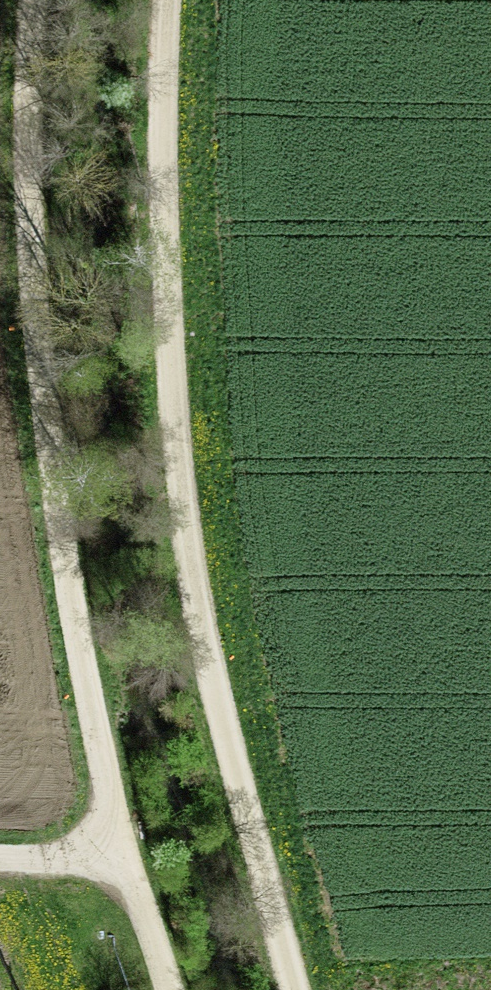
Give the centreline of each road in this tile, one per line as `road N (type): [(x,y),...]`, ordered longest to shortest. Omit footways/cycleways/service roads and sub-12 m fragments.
road 1 (track): [(162,0),(148,107),(186,553),(294,989)]
road 2 (track): [(139,989),(108,869),(54,547),(0,81)]

